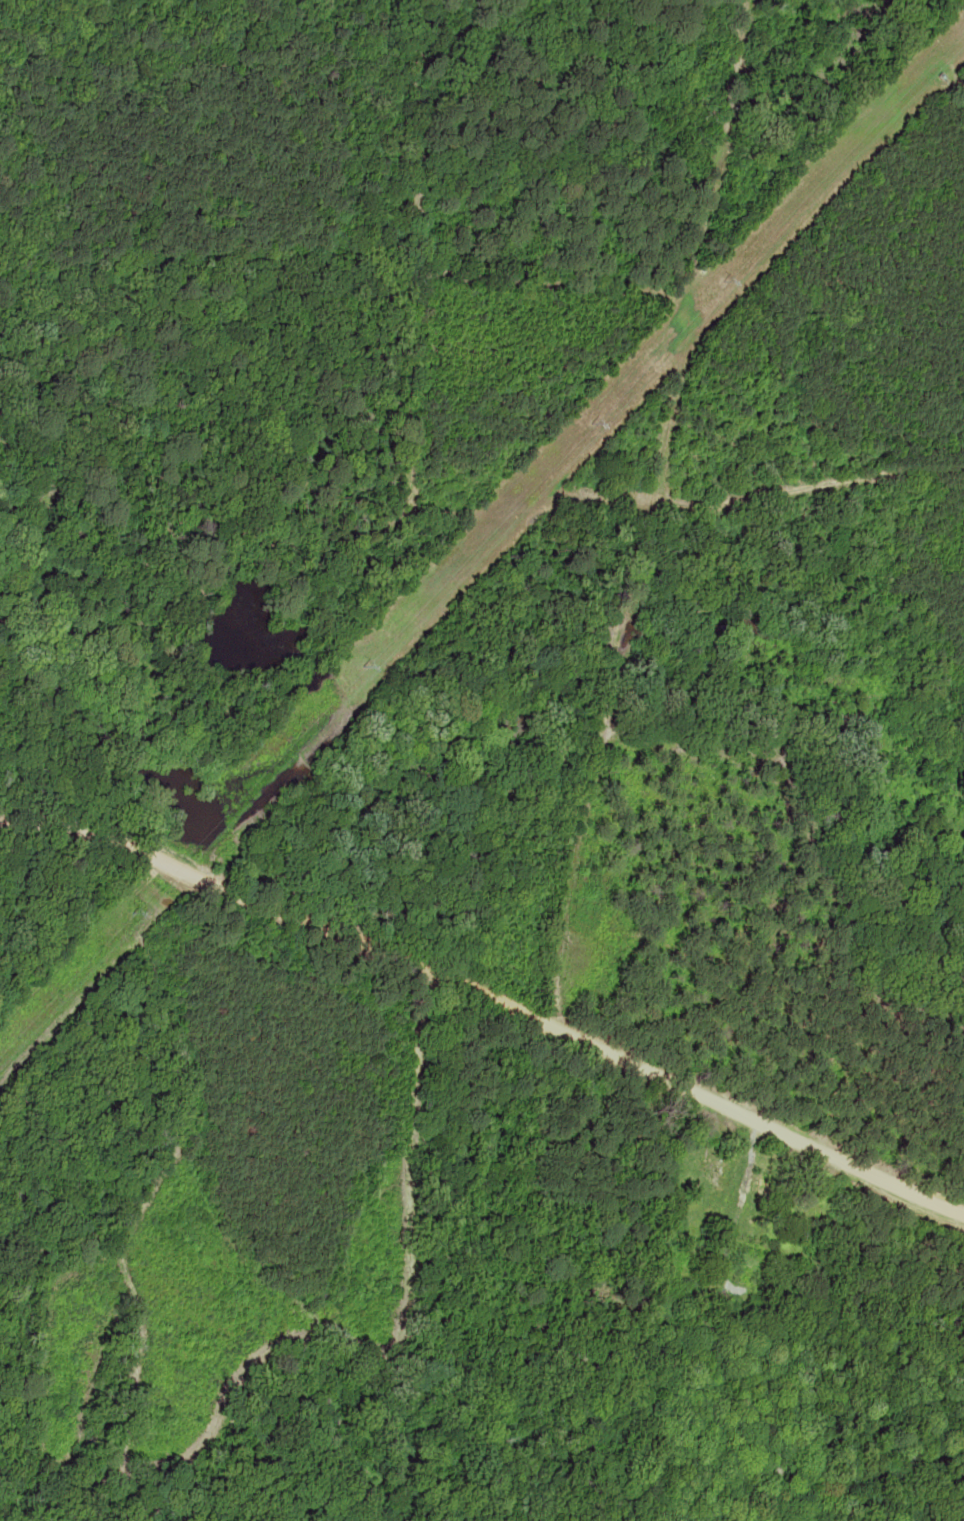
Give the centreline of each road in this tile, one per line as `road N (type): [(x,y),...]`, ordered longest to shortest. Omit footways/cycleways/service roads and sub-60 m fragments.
road 1 (residential): [(963,1208),(402,965),(55,838),(0,832)]

